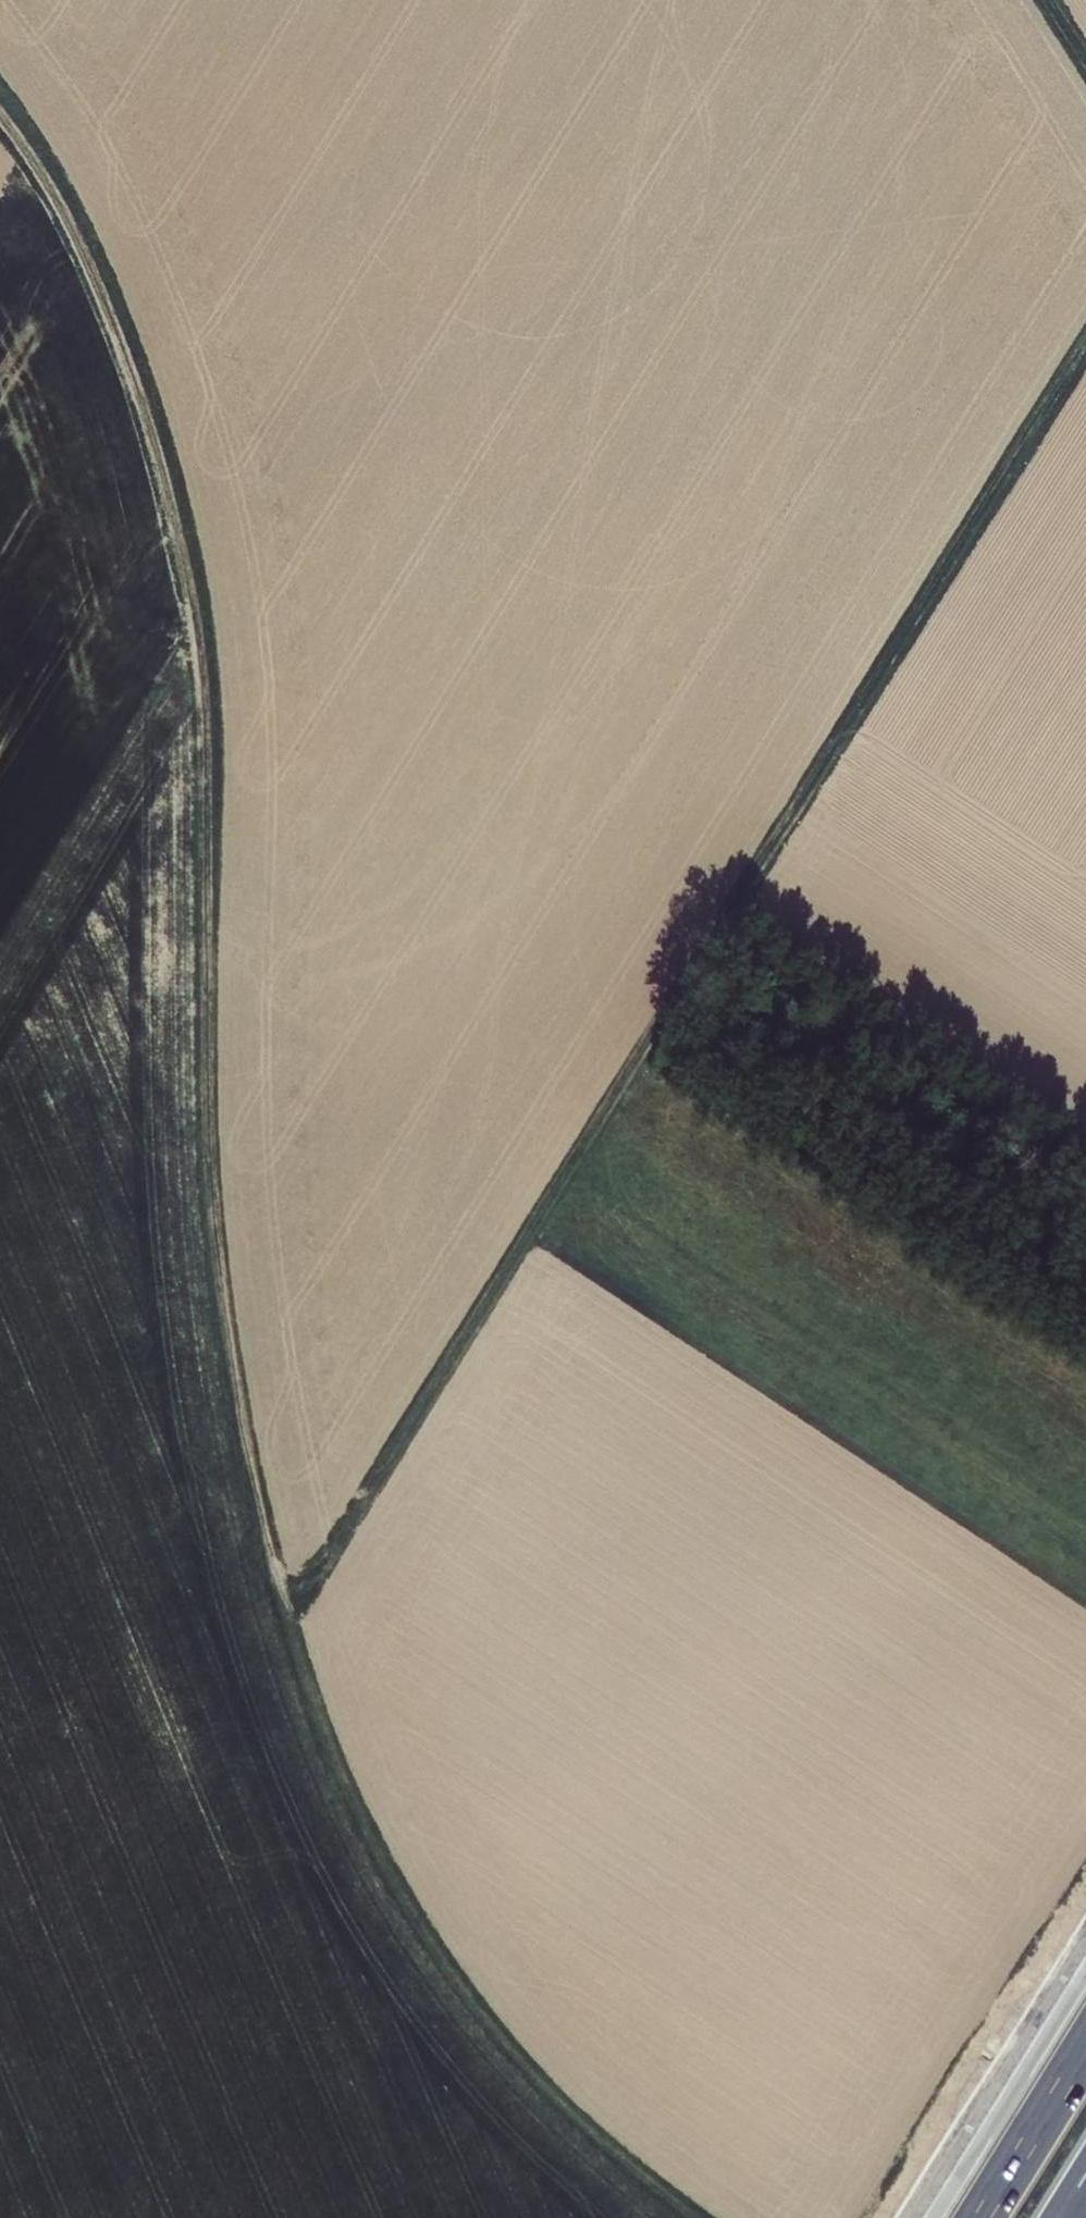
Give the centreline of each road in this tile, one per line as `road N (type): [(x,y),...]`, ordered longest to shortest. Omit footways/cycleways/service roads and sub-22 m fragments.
road 1 (track): [(0,117),(28,153),(103,300),(172,497),(205,707),(215,1164),(227,1314),(292,1606),(580,1135),(1085,353)]
road 2 (motorway): [(1085,2043),(976,2217)]

